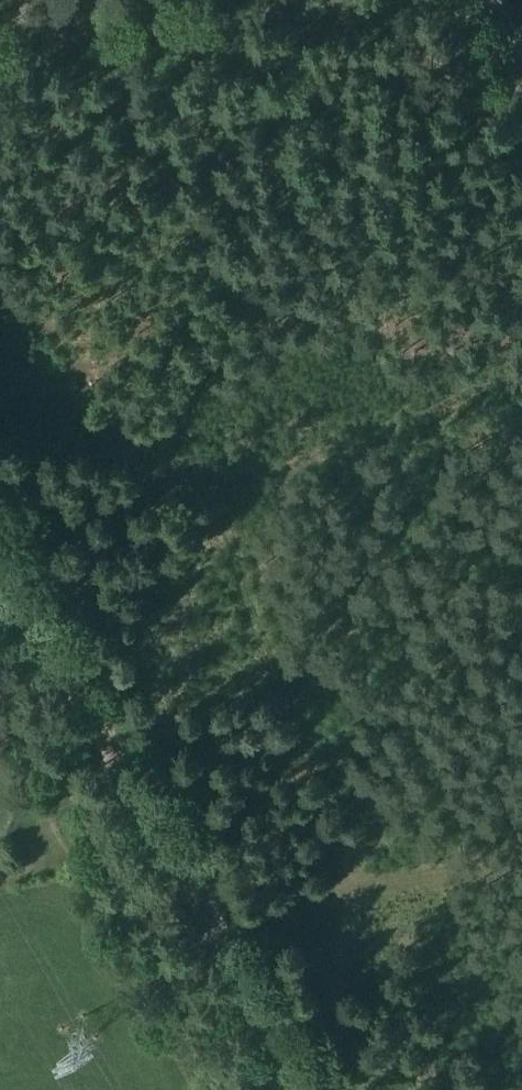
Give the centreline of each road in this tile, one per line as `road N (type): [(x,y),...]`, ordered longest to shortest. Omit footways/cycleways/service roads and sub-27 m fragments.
road 1 (track): [(295,1089),(0,574)]

